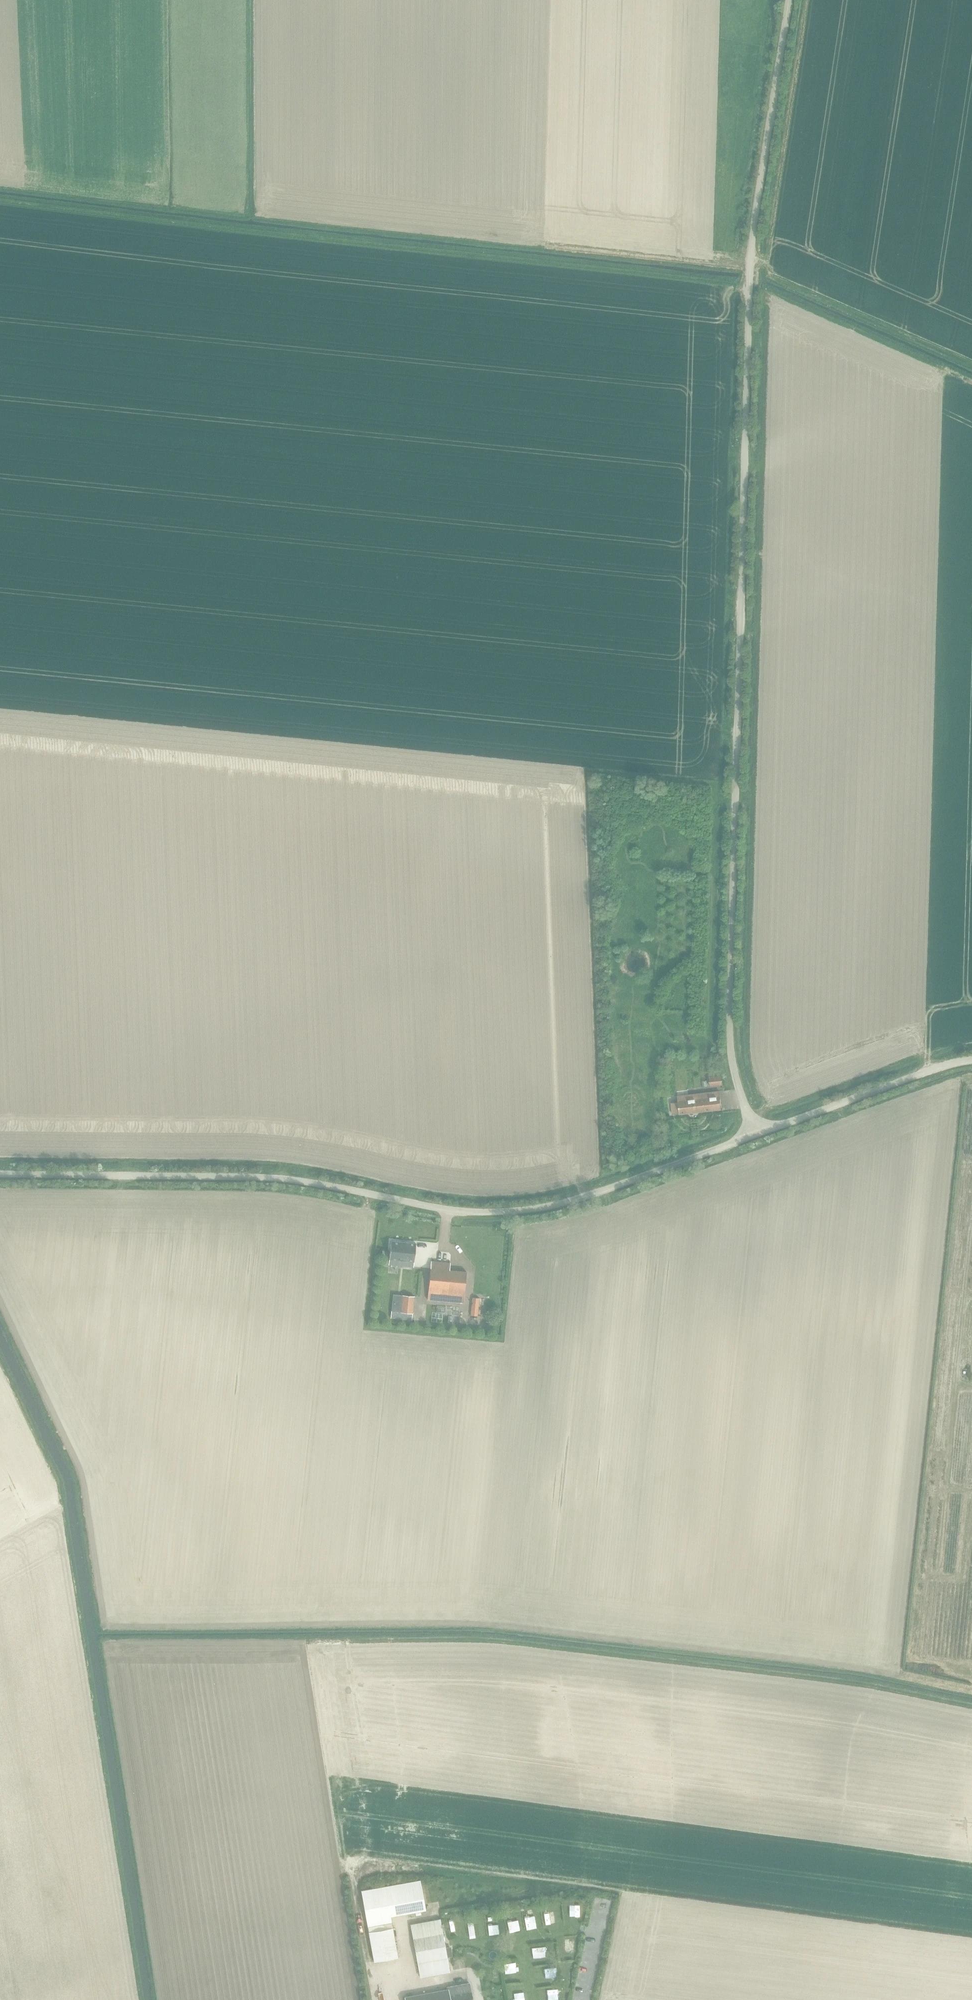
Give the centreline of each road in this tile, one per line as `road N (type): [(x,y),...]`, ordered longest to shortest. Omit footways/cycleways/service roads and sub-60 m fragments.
road 1 (unclassified): [(755,1132),(734,1075),(728,1018),(750,299),(789,0)]
road 2 (unclassified): [(0,1173),(297,1185),(488,1214),(536,1213),(755,1132)]
road 3 (unclassified): [(971,1062),(755,1132)]

